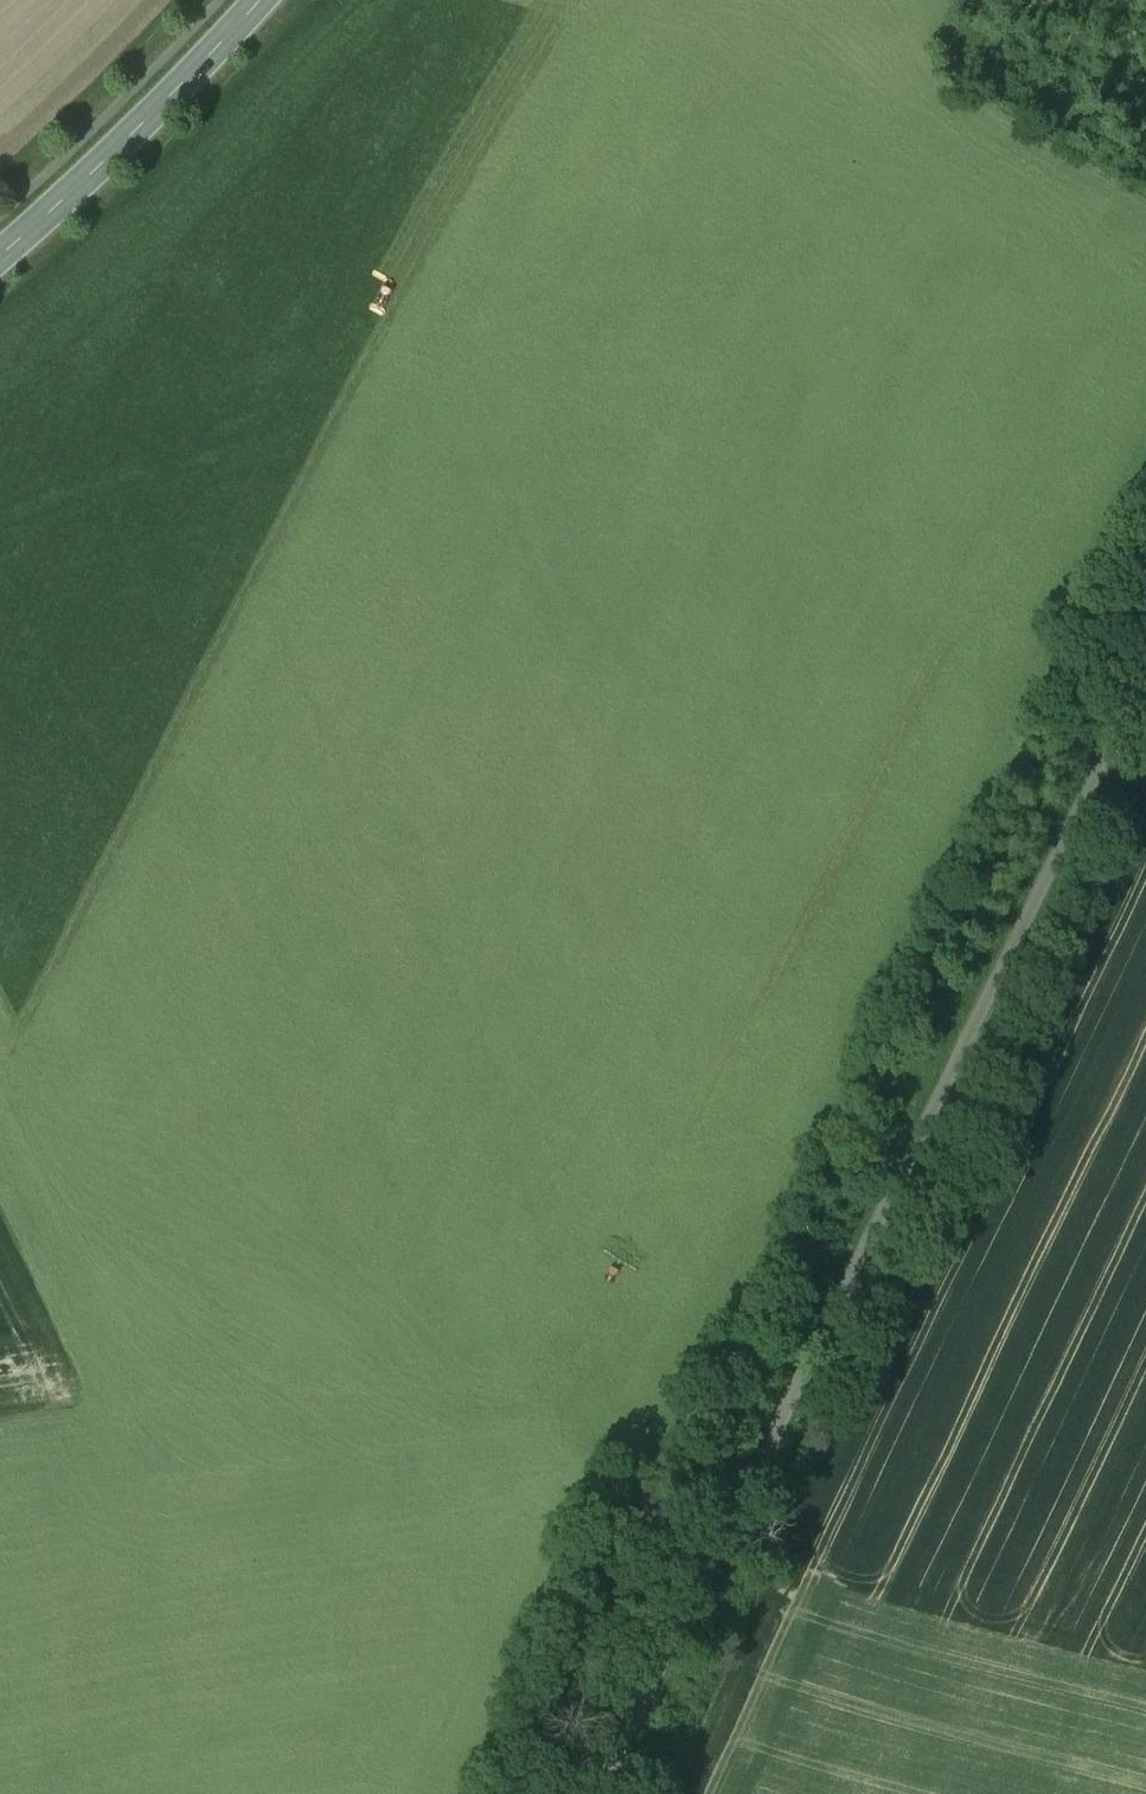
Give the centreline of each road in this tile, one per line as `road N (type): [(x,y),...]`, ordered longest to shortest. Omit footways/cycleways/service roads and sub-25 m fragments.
road 1 (residential): [(597,1793),(1145,670)]
road 2 (tertiary): [(0,257),(262,0)]

